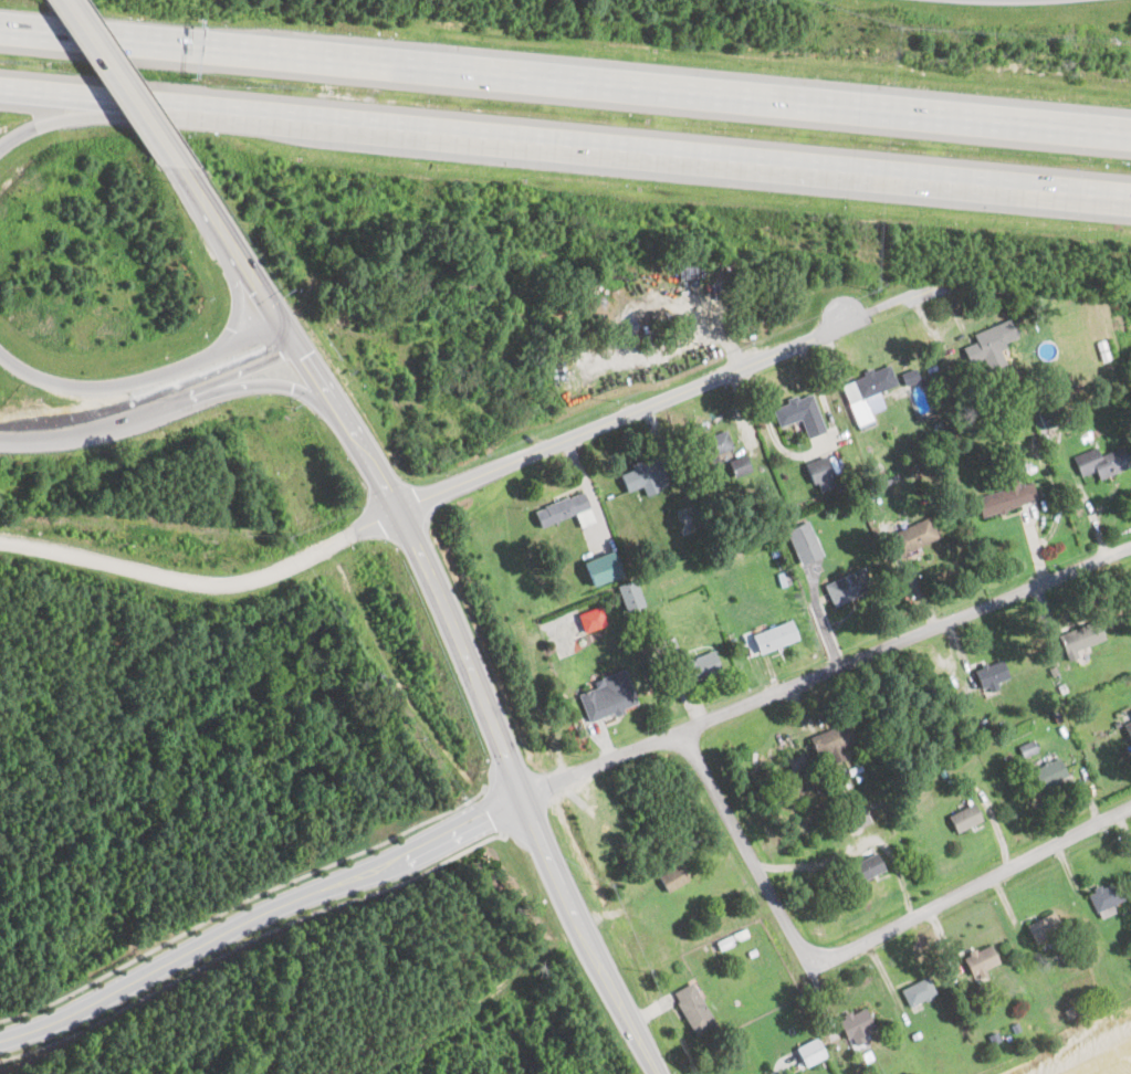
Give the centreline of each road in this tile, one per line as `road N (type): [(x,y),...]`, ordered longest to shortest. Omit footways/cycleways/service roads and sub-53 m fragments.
road 1 (motorway): [(0,93),(1130,199)]
road 2 (motorway): [(1130,132),(828,102),(595,90),(0,29)]
road 3 (residential): [(1130,543),(682,729),(796,941),(820,958),(1130,804)]
road 4 (residential): [(660,1073),(595,957),(395,510),(178,165)]
road 5 (residential): [(395,510),(936,286)]
road 6 (residential): [(520,796),(237,925),(76,1010),(0,1039)]
road 7 (residential): [(0,539),(211,588),(248,579),(395,510)]
road 8 (motorway): [(0,435),(103,425),(297,348)]
road 9 (motorway): [(282,325),(106,385),(56,381),(0,350)]
road 10 (residential): [(178,165),(70,0)]
road 11 (residential): [(520,796),(682,729)]
road 12 (motorway): [(0,152),(49,125),(130,105)]

